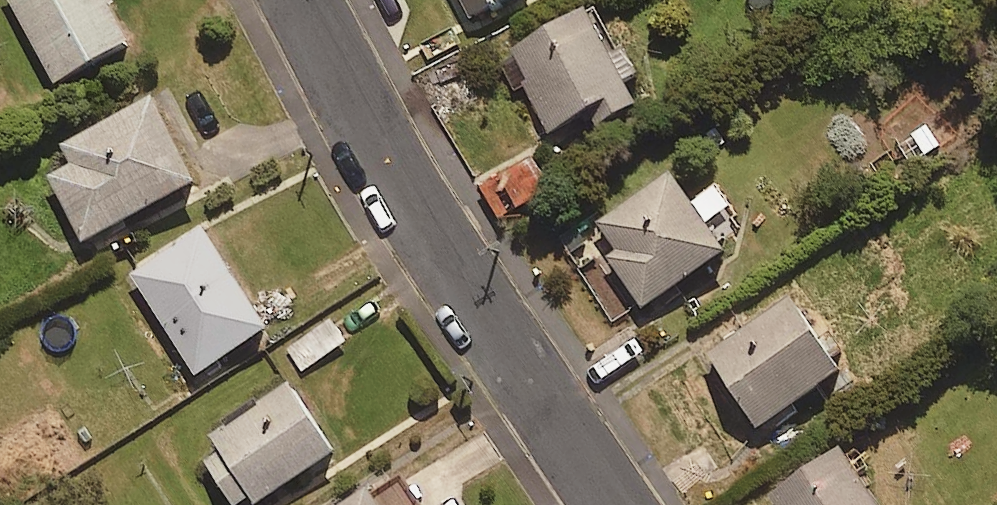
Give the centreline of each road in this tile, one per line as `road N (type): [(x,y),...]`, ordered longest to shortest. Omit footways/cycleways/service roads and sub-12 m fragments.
road 1 (residential): [(611,504),(460,284),(300,0)]

